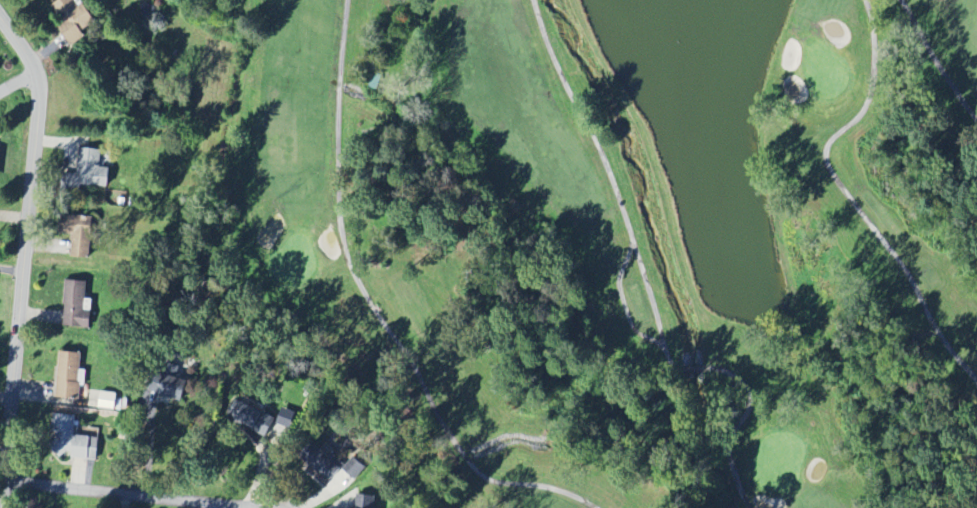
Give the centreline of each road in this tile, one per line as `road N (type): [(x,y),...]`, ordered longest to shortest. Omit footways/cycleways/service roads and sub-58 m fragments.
road 1 (residential): [(5,507),(36,57),(0,13)]
road 2 (residential): [(7,482),(249,507)]

